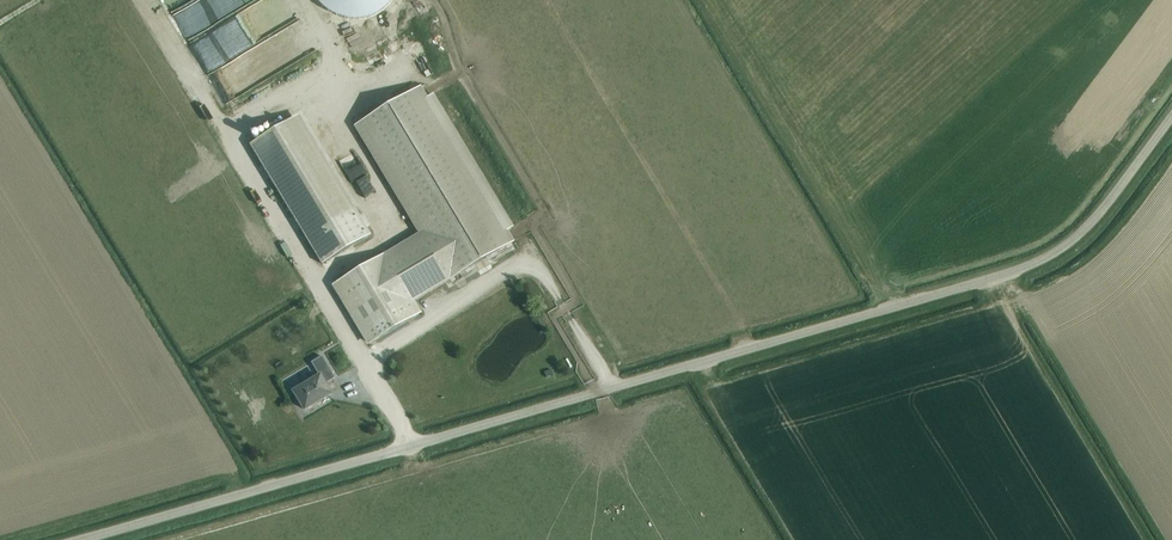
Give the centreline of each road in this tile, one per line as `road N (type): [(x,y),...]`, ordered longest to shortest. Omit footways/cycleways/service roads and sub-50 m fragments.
road 1 (unclassified): [(81,539),(1025,267),(1084,229),(1171,116)]
road 2 (track): [(751,348),(548,0)]
road 3 (track): [(433,86),(545,275)]

